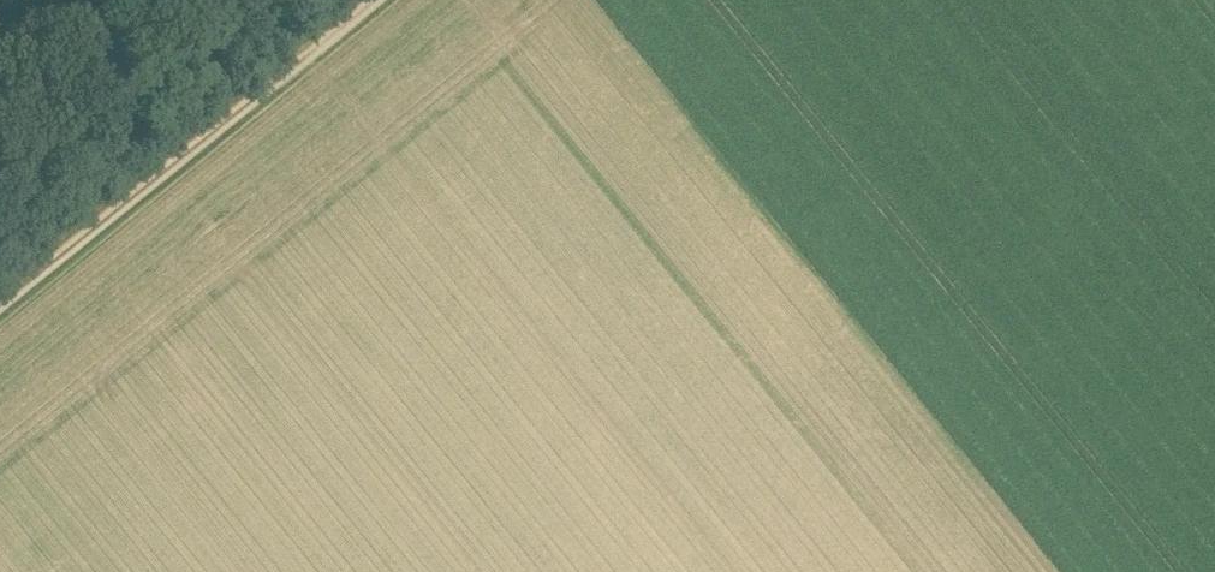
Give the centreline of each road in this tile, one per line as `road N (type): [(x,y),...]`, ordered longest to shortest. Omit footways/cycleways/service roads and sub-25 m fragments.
road 1 (track): [(351,0),(0,289)]

